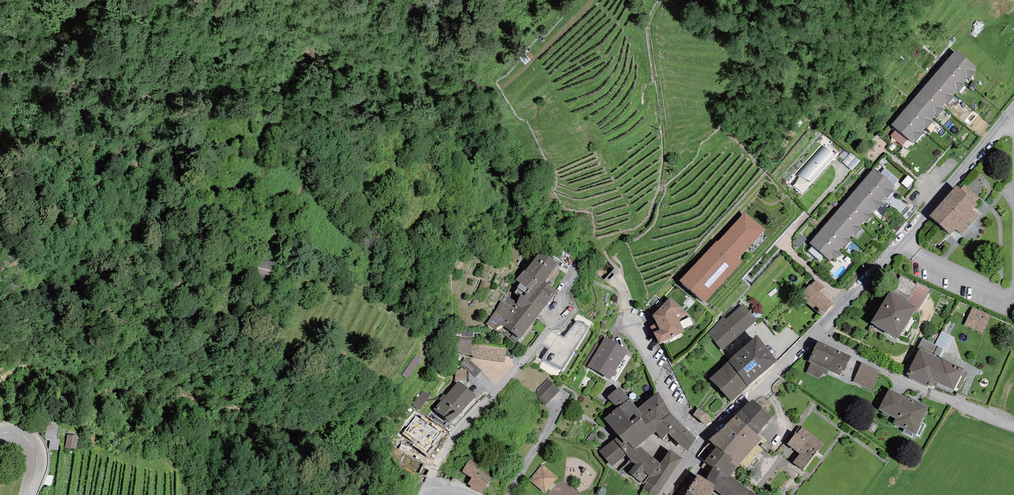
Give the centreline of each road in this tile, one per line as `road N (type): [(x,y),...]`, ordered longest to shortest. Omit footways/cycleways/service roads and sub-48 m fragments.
road 1 (residential): [(621,269),(633,328),(705,439),(815,333)]
road 2 (residential): [(815,333),(1013,109)]
road 3 (unclassified): [(815,333),(942,399),(1013,423)]
road 4 (residential): [(428,488),(462,432),(518,372)]

